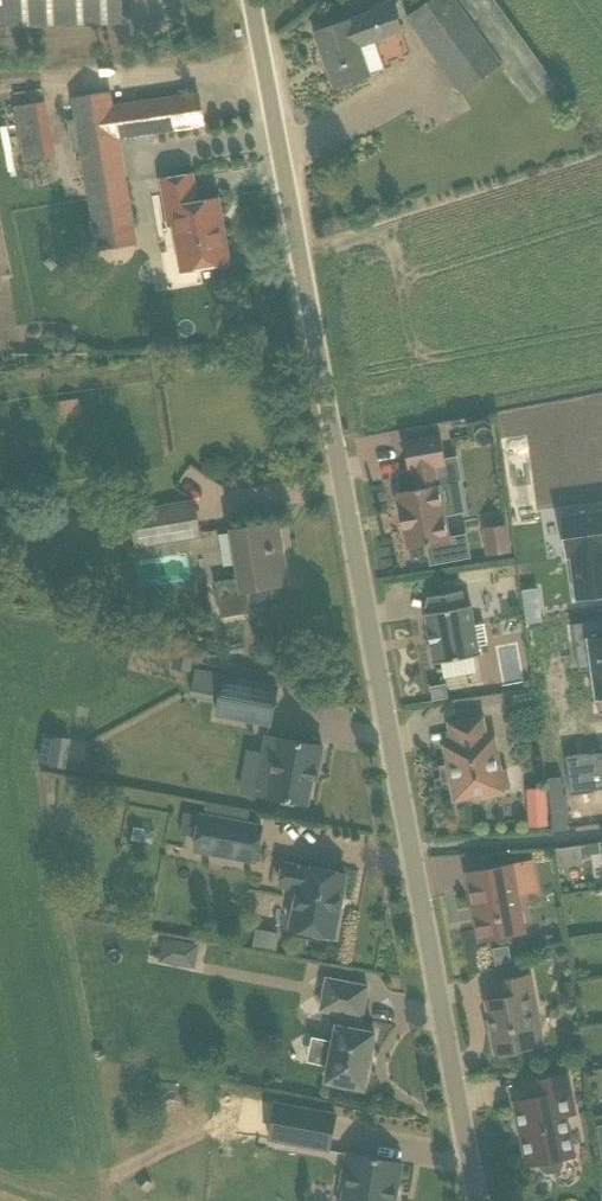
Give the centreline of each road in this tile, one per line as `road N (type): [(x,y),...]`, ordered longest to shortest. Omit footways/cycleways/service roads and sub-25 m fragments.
road 1 (unclassified): [(476,1200),(416,848),(250,0)]

